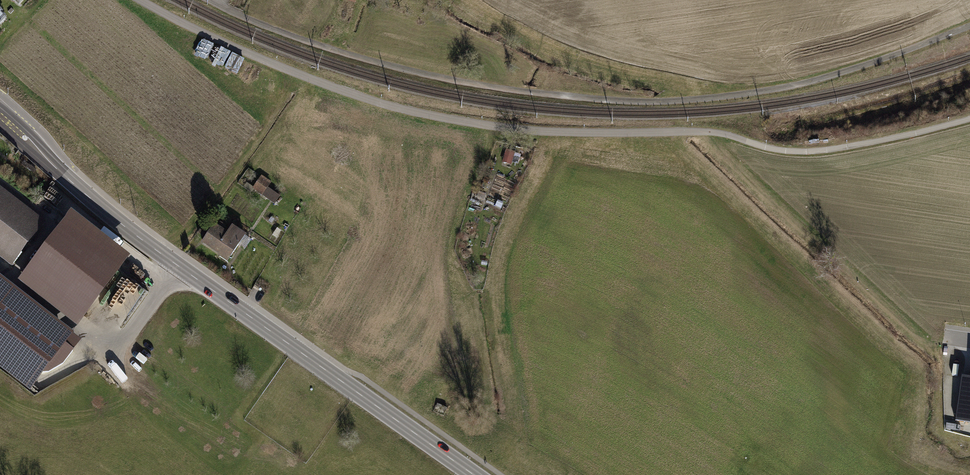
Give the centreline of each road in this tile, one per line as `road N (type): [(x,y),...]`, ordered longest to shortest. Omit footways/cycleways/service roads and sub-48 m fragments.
road 1 (track): [(969,119),(807,152),(713,132),(492,126),(405,110),(314,80),(140,0)]
road 2 (residential): [(969,26),(800,84),(638,101),(419,72),(311,42),(208,0)]
road 3 (primary): [(0,119),(176,265),(474,474)]

